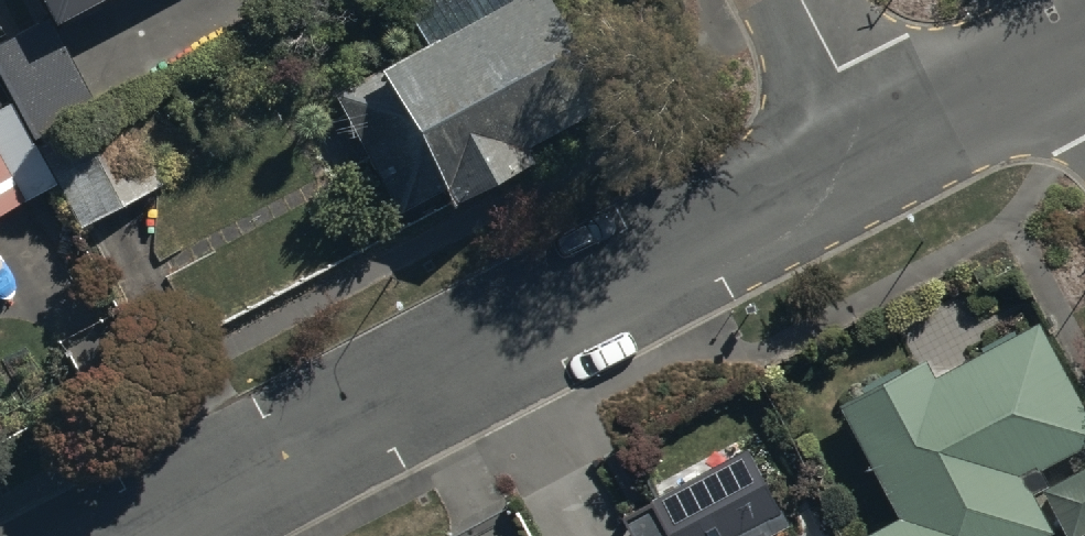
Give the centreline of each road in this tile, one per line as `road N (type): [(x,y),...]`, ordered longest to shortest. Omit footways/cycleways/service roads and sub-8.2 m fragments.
road 1 (tertiary): [(143,535),(877,148)]
road 2 (tertiary): [(877,148),(1079,47)]
road 3 (residential): [(800,0),(877,148)]

